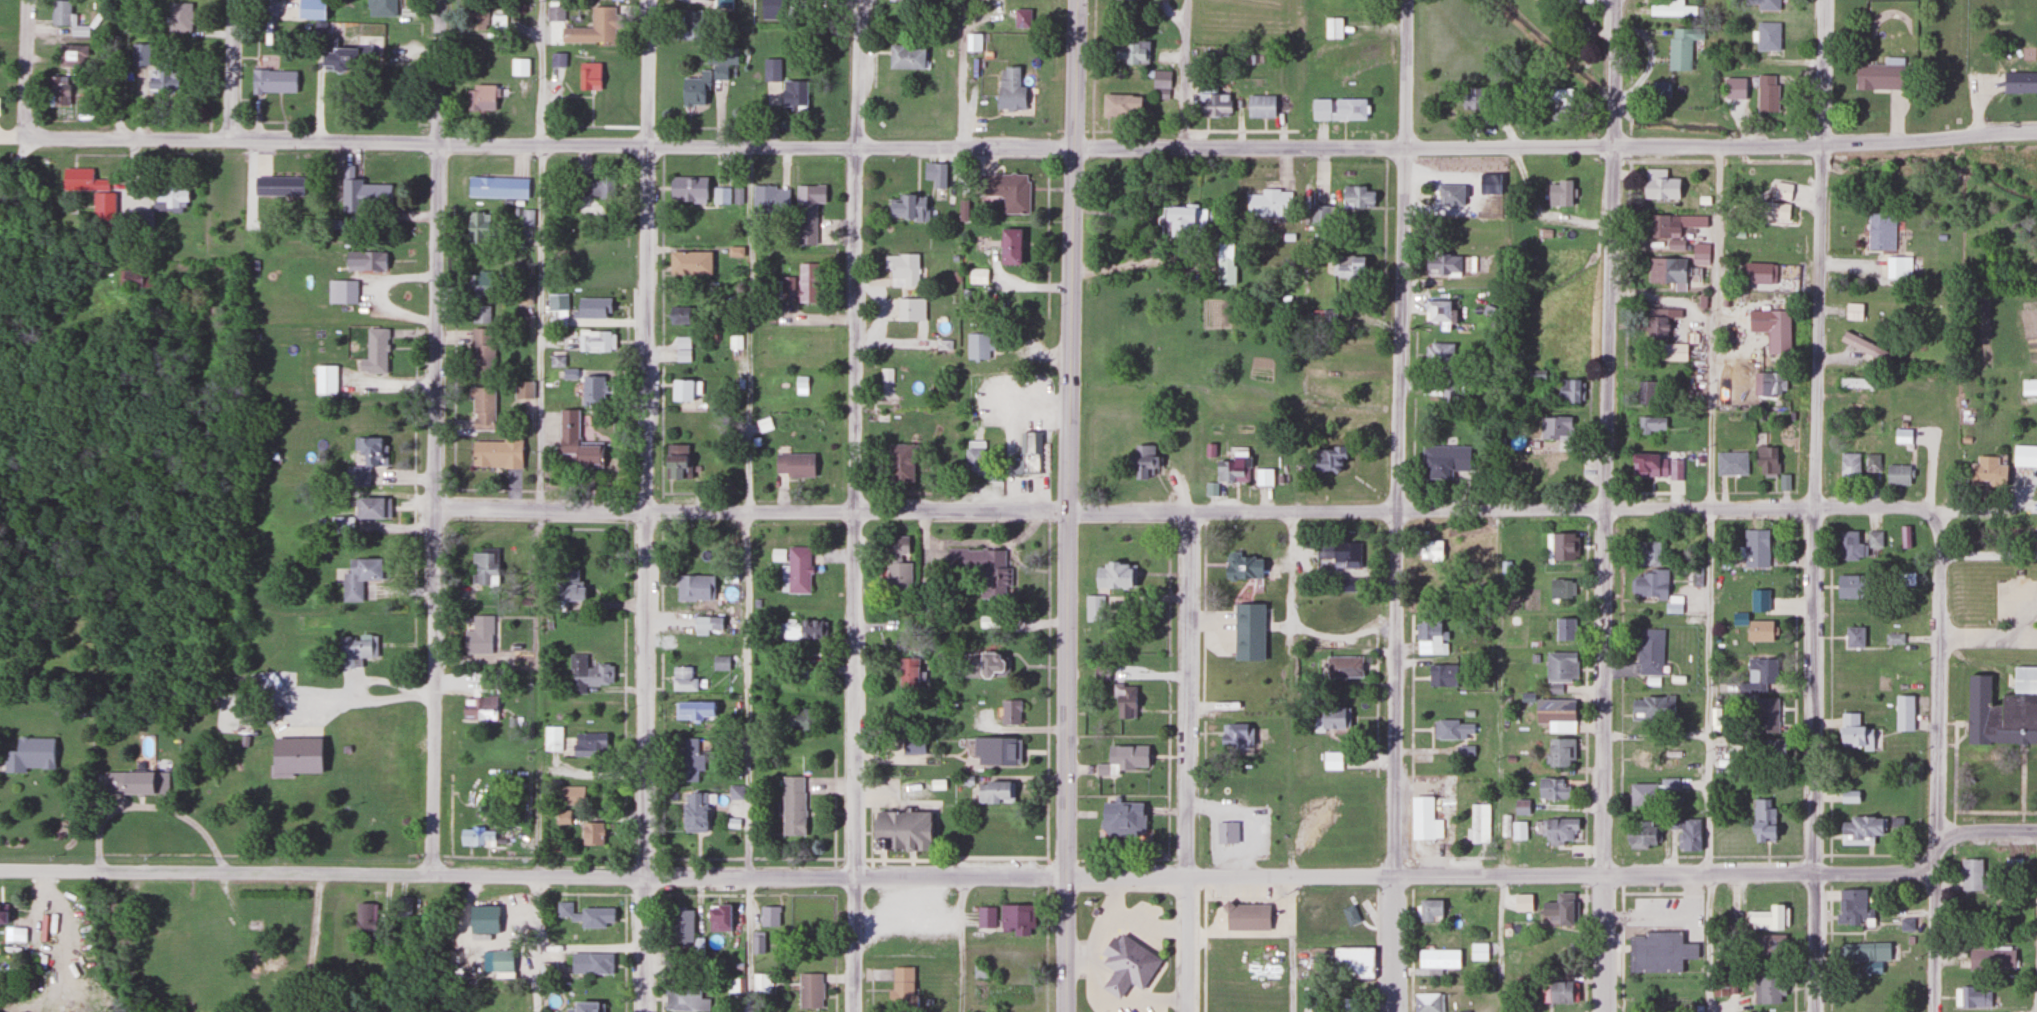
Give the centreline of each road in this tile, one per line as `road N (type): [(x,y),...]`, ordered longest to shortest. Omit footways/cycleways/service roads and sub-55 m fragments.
road 1 (residential): [(1395,877),(0,871)]
road 2 (residential): [(1403,149),(33,136)]
road 3 (residential): [(1604,1011),(1616,0)]
road 4 (residential): [(1814,1011),(1823,0)]
road 5 (residential): [(1397,1011),(1406,0)]
road 6 (primary): [(1066,1011),(1075,0)]
road 7 (residential): [(1398,511),(434,510)]
road 8 (residential): [(855,877),(859,0)]
road 9 (residential): [(432,875),(441,0)]
road 10 (residential): [(2026,472),(2016,505),(2000,515),(1936,525),(1907,513),(1864,511),(1398,511)]
road 11 (residential): [(2036,131),(1818,144),(1403,149)]
road 12 (residential): [(1936,872),(1395,877)]
road 13 (residential): [(646,510),(651,0)]
road 14 (residential): [(642,1011),(646,510)]
road 15 (residential): [(1187,1011),(1189,510)]
road 16 (residential): [(1936,1011),(1936,525)]
road 17 (residential): [(231,138),(233,0)]
road 18 (residential): [(33,136),(25,114),(27,0)]
road 19 (residential): [(853,1011),(855,877)]

